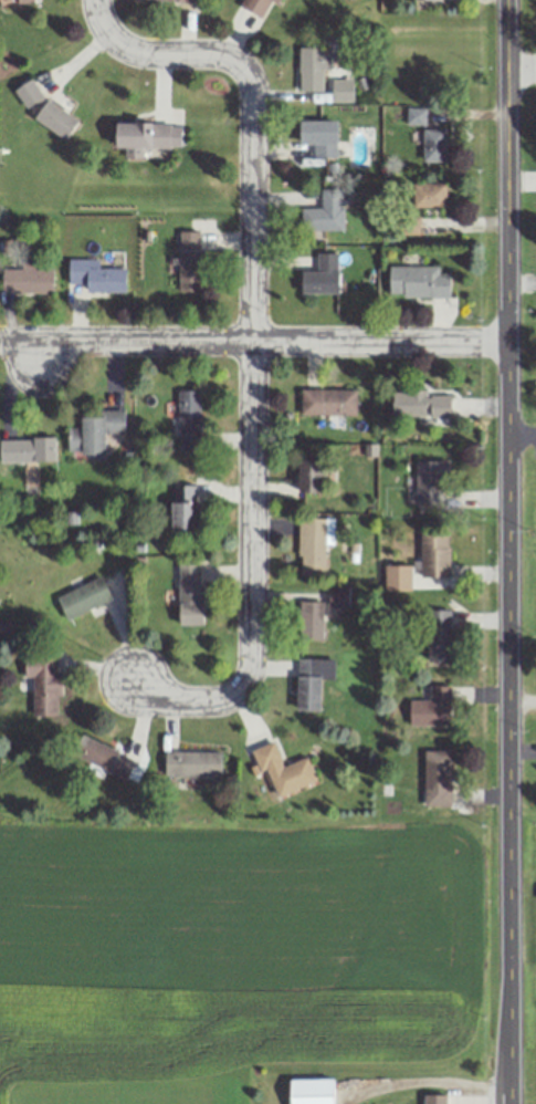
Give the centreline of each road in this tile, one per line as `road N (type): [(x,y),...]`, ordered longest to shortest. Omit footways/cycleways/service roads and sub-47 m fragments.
road 1 (residential): [(133,681),(176,698),(212,698),(232,692),(248,670),(251,85),(224,52),(133,51),(97,22),(97,0)]
road 2 (tertiary): [(508,810),(506,0)]
road 3 (residential): [(1,343),(507,343)]
road 4 (tertiary): [(510,1103),(508,810)]

